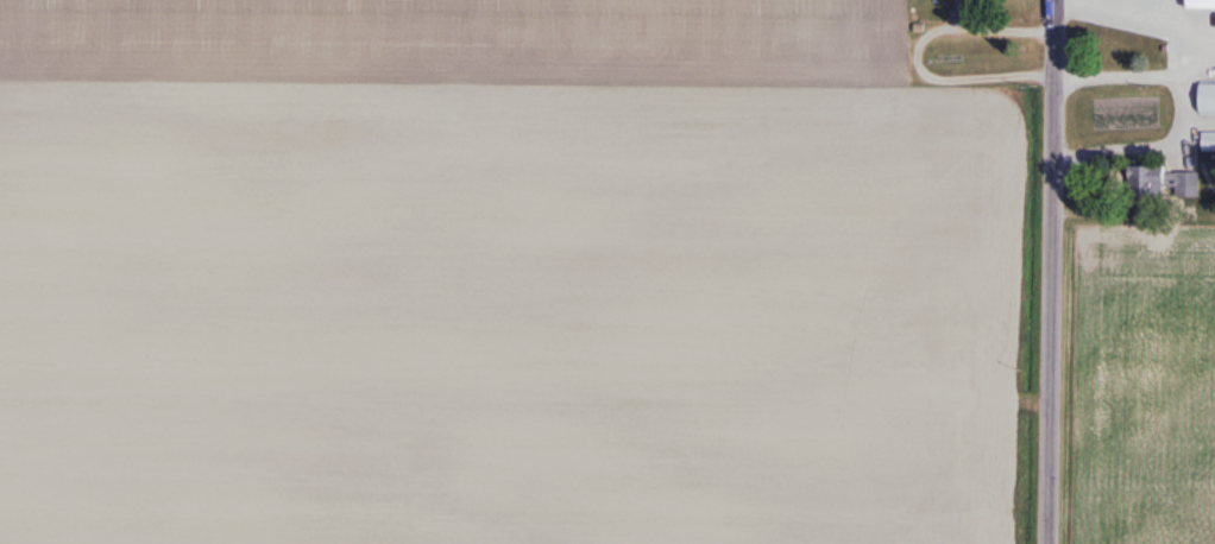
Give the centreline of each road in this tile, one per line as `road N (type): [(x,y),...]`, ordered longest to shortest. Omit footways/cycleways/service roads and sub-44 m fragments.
road 1 (residential): [(1045,543),(1054,0)]

